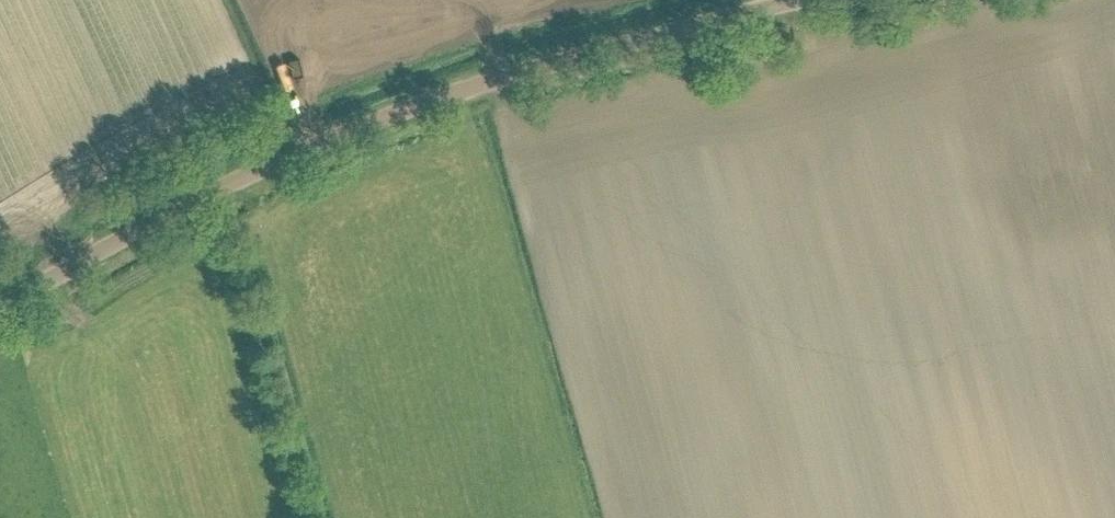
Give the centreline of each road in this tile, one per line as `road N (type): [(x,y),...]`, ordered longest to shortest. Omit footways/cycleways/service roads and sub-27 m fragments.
road 1 (unclassified): [(0,306),(212,193),(397,110),(795,0)]

